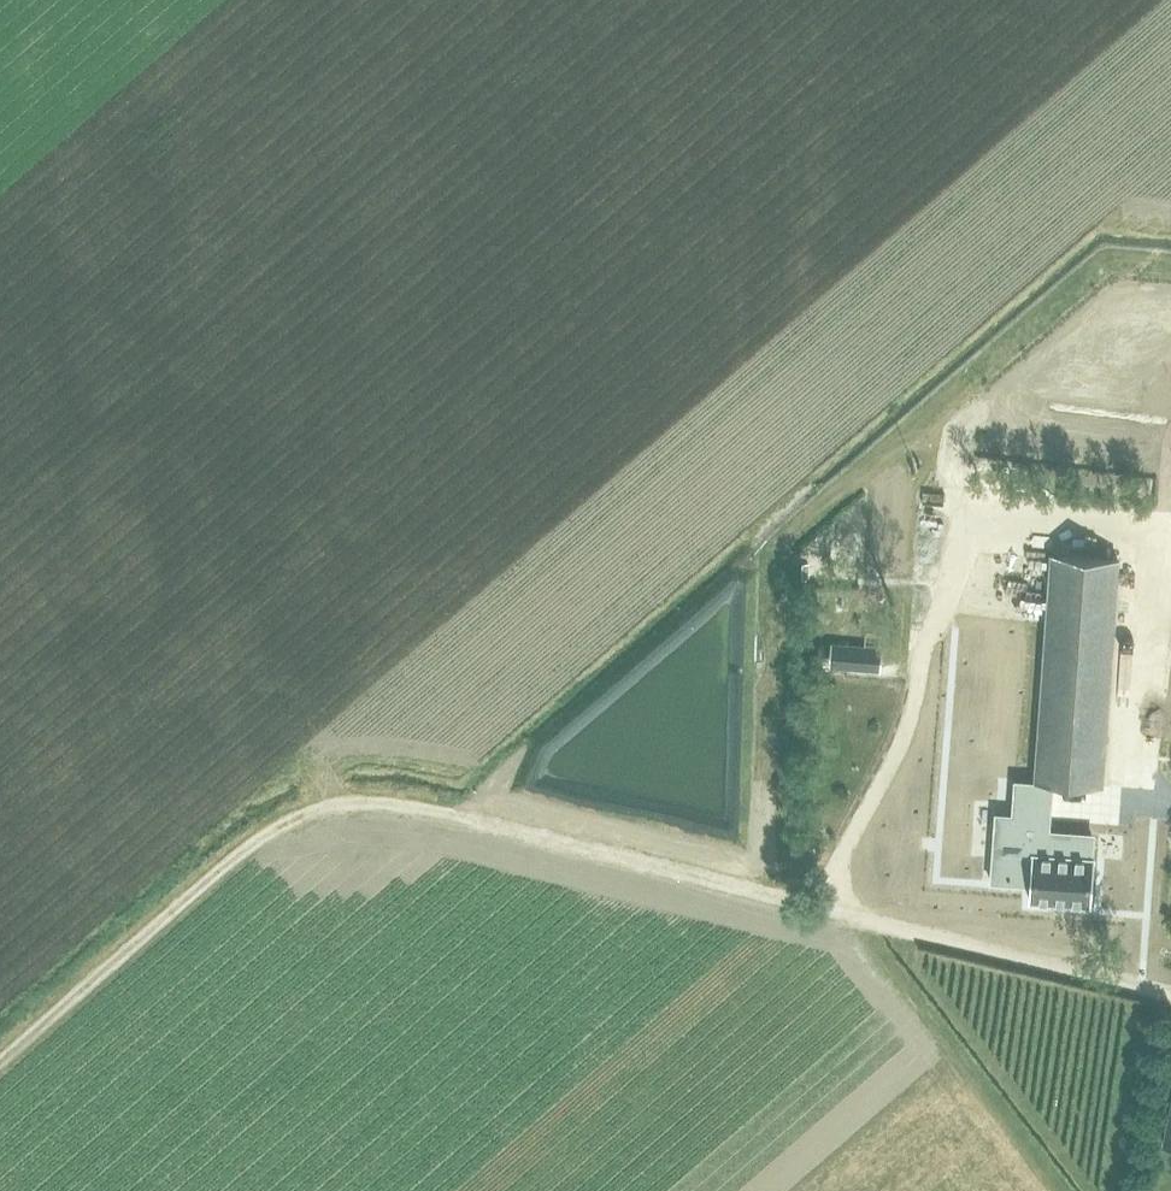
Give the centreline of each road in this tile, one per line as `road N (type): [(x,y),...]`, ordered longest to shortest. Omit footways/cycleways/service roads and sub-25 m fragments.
road 1 (track): [(0,1062),(246,848),(334,808),(427,813),(831,907)]
road 2 (unclassified): [(1170,990),(831,907)]

